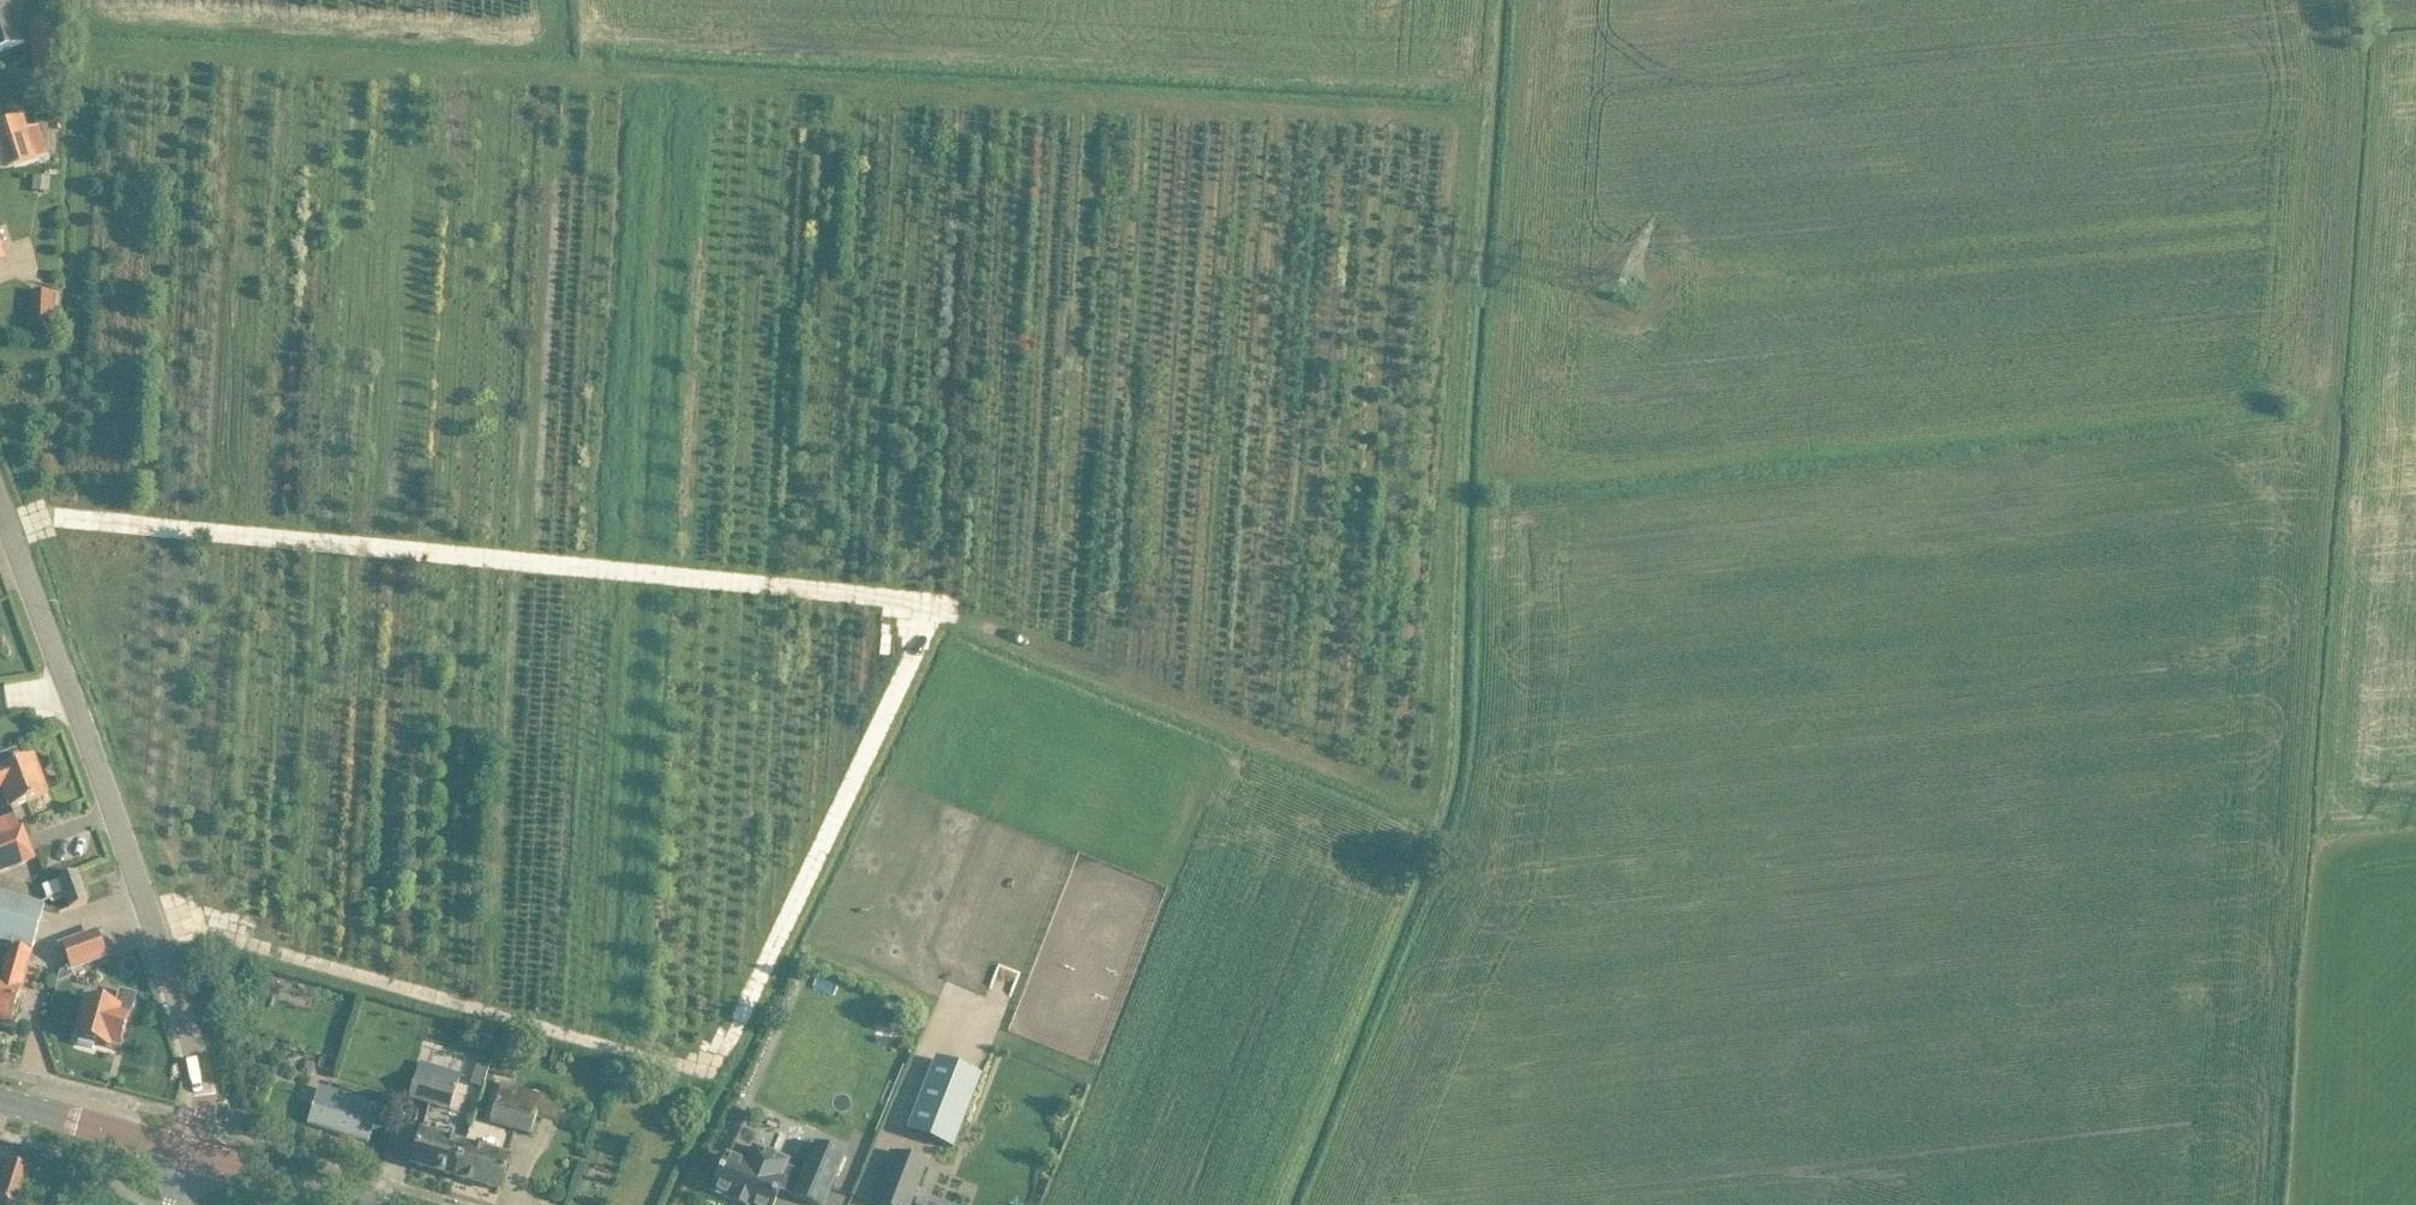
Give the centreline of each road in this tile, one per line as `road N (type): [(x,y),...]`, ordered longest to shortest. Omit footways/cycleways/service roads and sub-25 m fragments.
road 1 (unclassified): [(193,1154),(207,1088),(0,516)]
road 2 (tertiary): [(193,1154),(0,1098)]
road 3 (tertiary): [(369,1204),(193,1154)]

